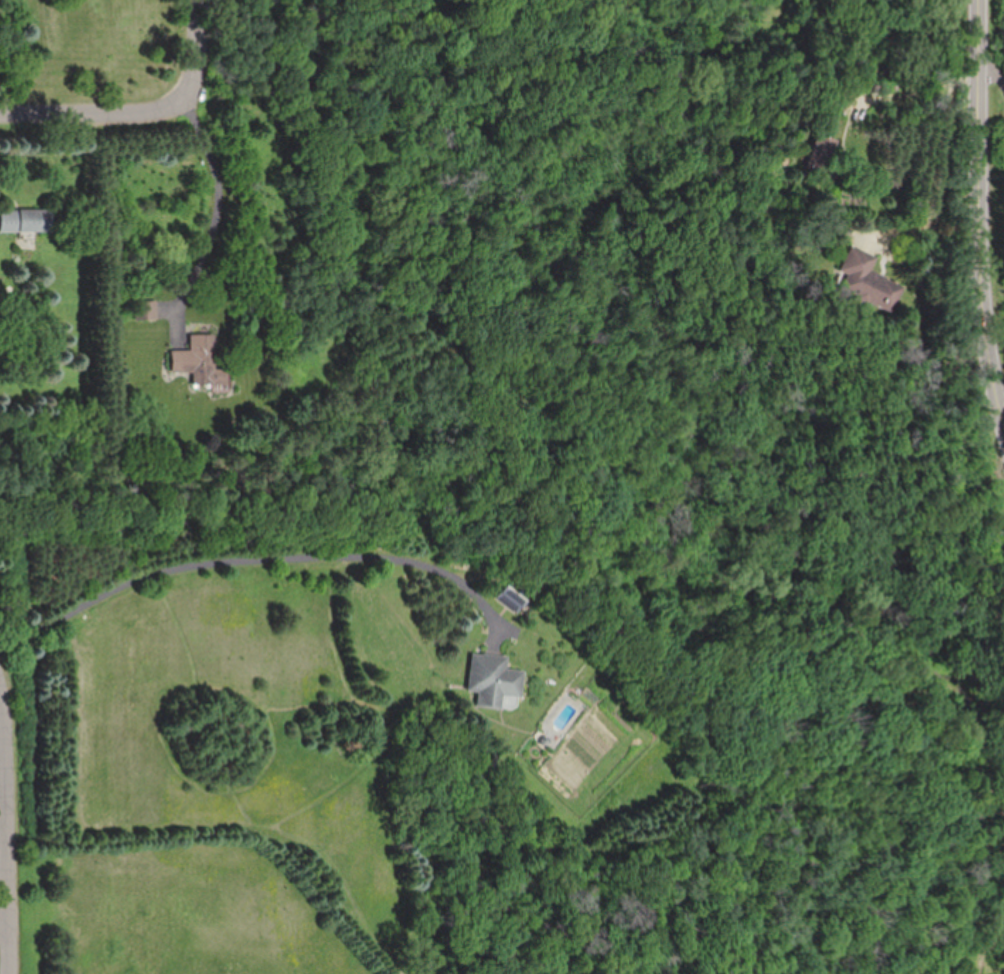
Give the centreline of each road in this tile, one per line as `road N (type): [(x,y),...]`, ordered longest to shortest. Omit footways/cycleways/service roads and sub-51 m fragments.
road 1 (secondary): [(981,0),(1003,399)]
road 2 (residential): [(0,683),(9,923)]
road 3 (residential): [(177,100),(110,116),(0,116)]

